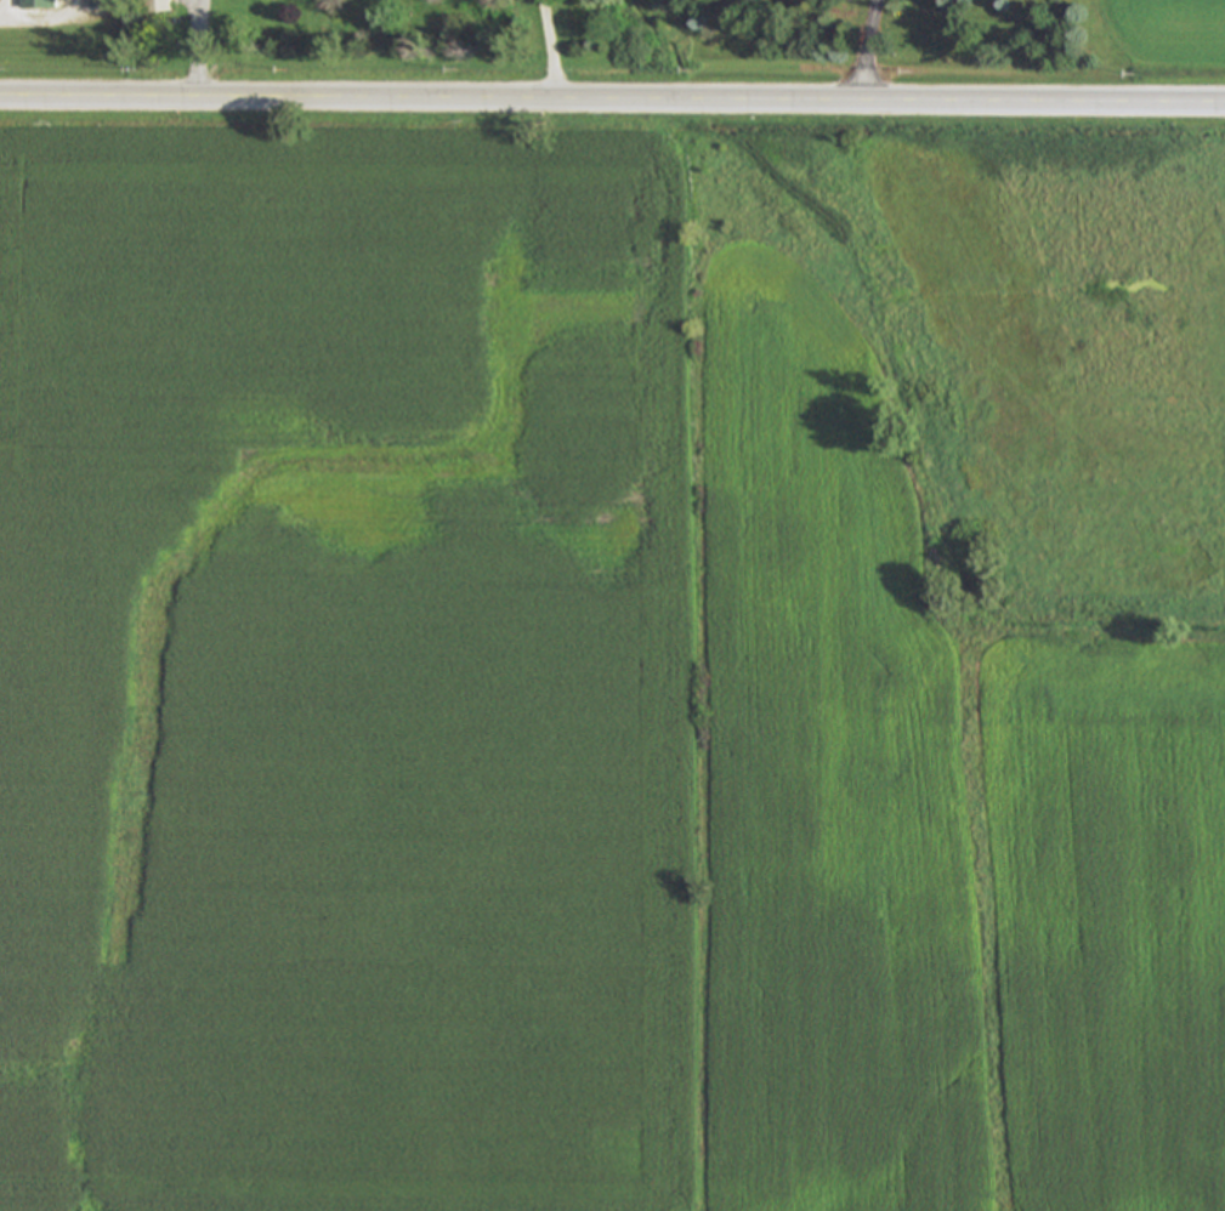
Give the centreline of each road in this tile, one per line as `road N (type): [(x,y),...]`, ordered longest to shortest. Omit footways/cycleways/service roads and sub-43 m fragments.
road 1 (secondary): [(0,96),(1224,102)]

